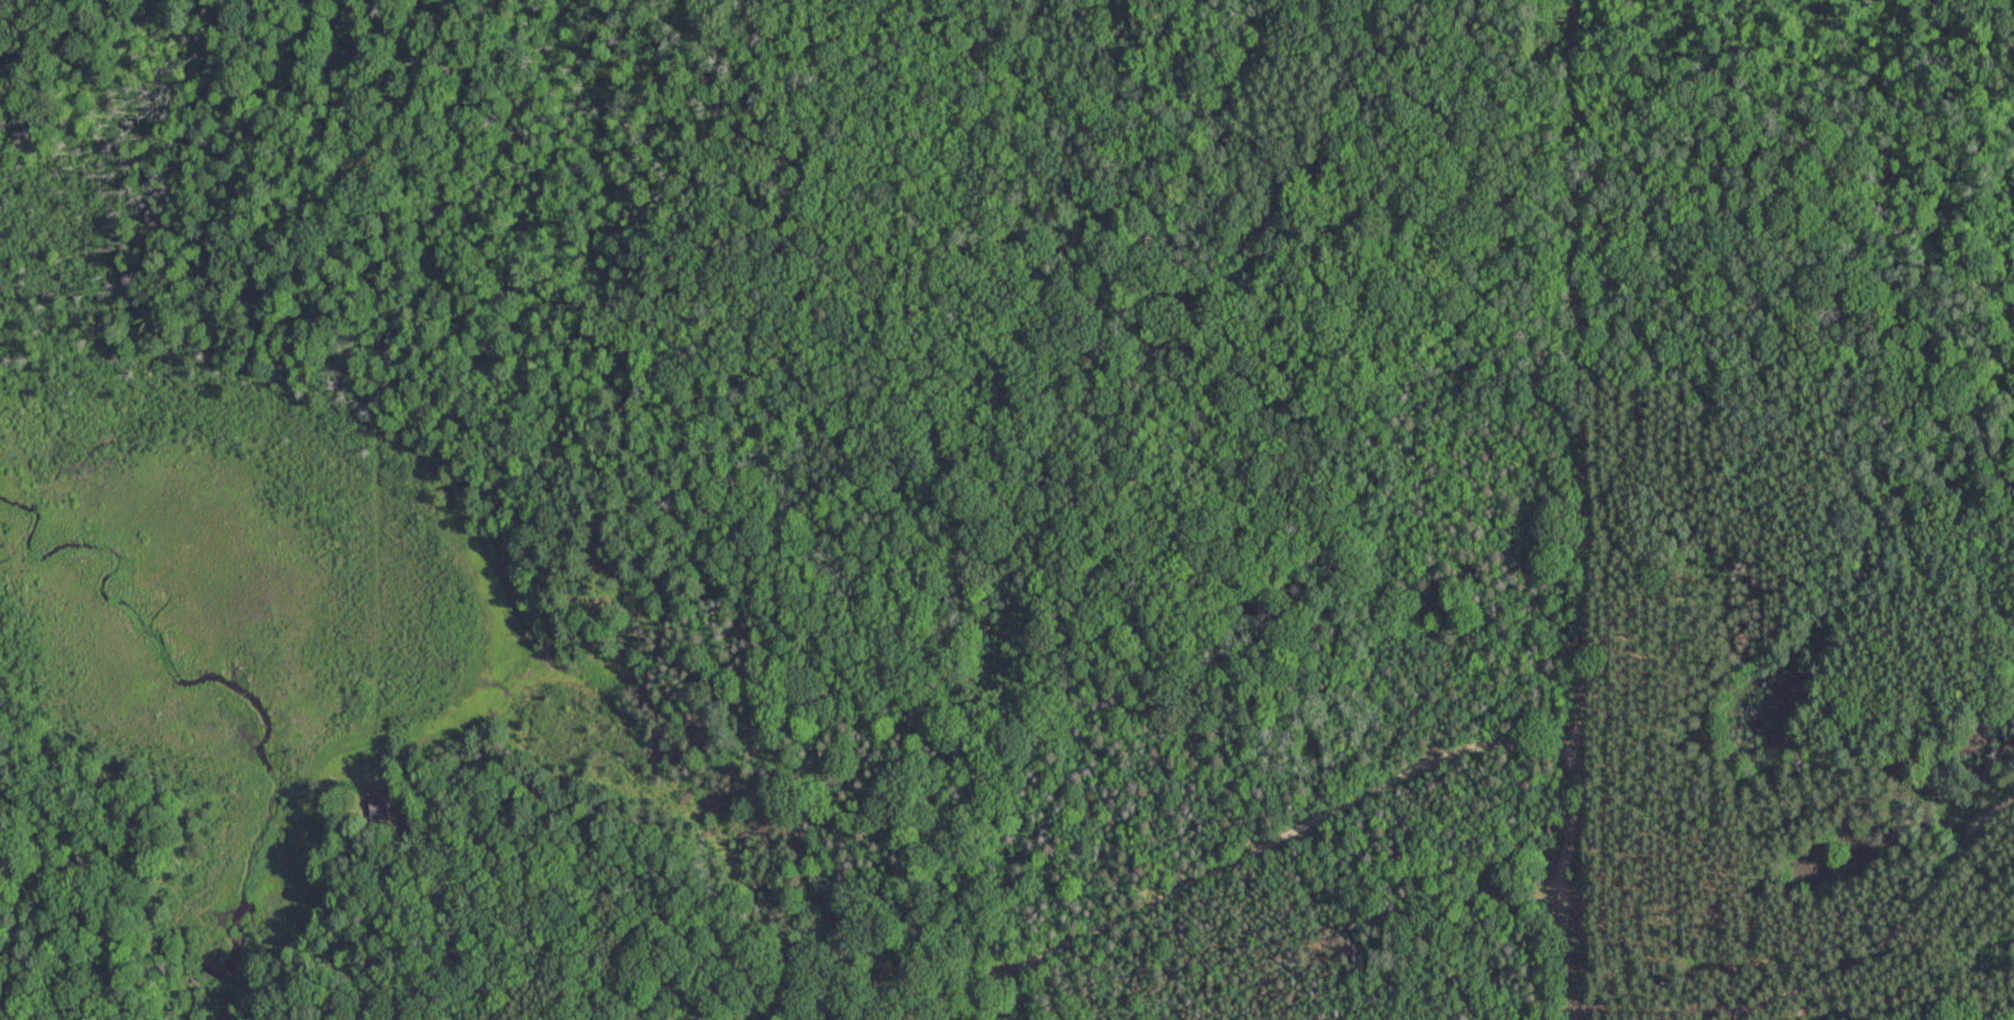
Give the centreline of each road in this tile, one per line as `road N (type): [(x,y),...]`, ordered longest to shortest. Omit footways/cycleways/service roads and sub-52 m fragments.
road 1 (residential): [(1571,1019),(1562,829),(1575,719),(1580,494),(1575,0)]
road 2 (track): [(2013,768),(1821,827),(1657,852),(1563,818)]

